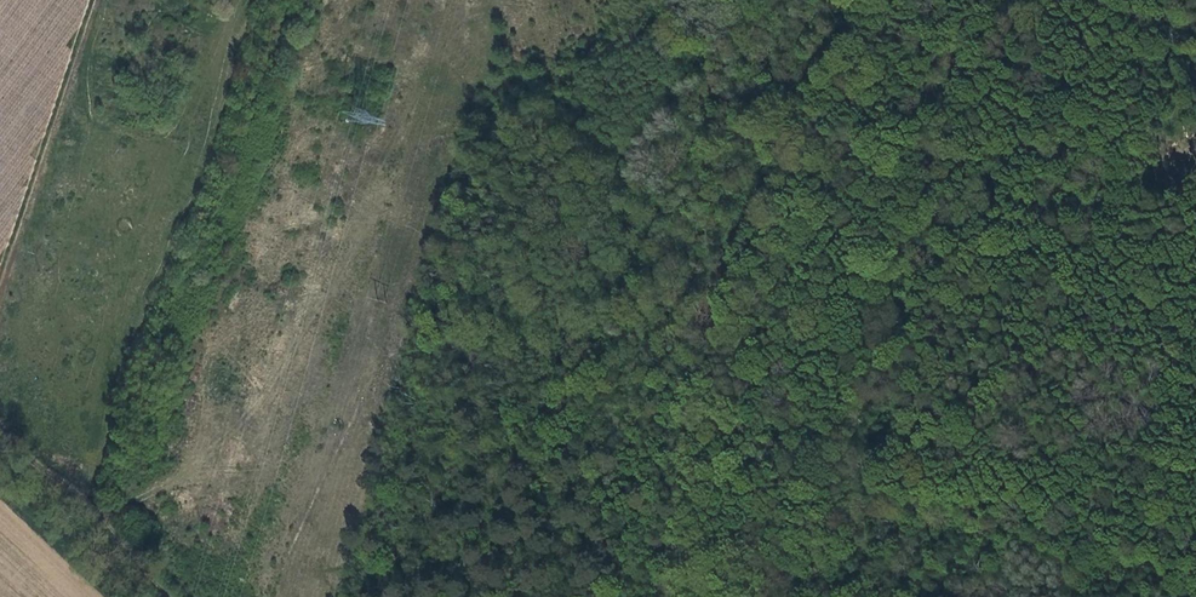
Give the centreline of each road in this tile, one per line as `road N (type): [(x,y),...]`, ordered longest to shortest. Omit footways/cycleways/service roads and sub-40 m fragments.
road 1 (track): [(0,429),(29,463),(91,492),(139,240),(231,0)]

